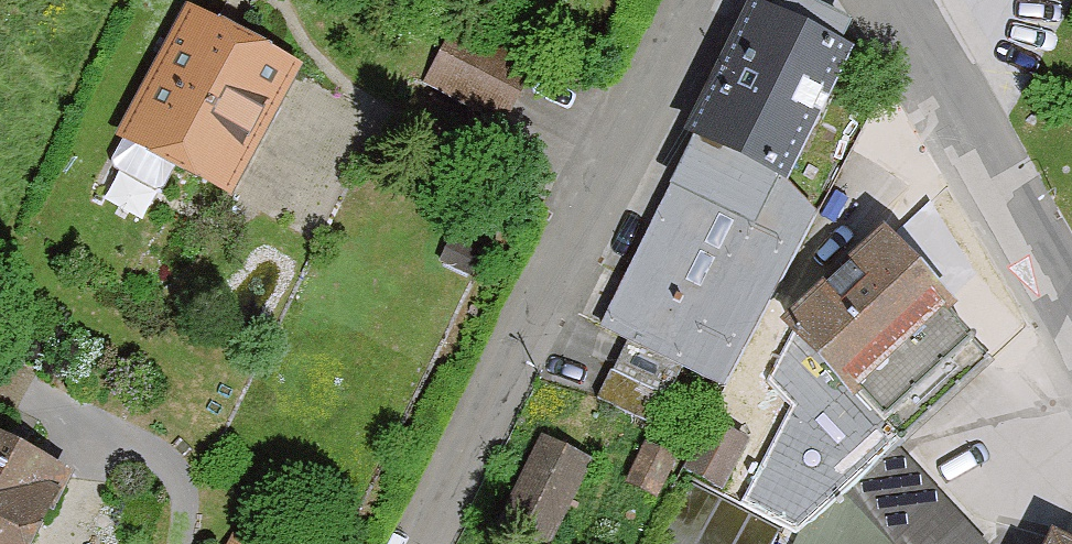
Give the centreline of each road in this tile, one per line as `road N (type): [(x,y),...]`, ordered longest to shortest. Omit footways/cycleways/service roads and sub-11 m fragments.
road 1 (residential): [(697,0),(416,543)]
road 2 (residential): [(1071,330),(893,0)]

